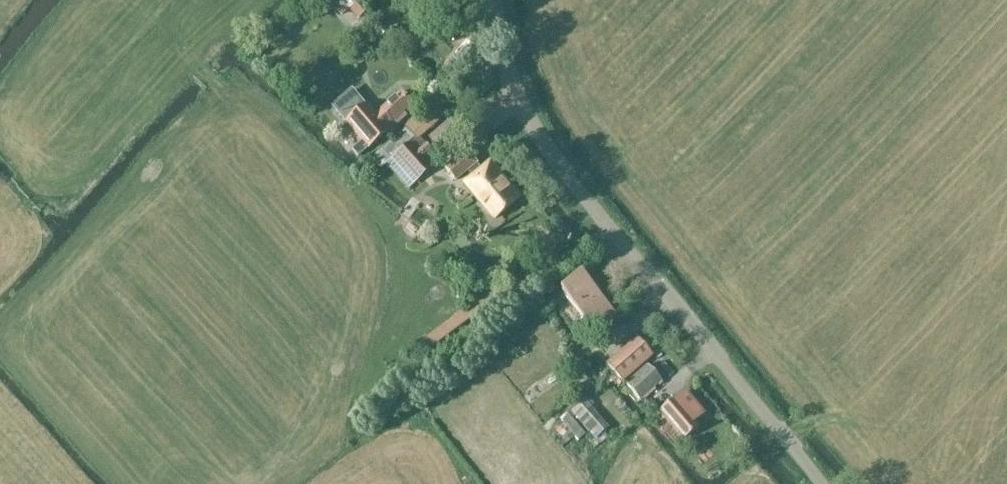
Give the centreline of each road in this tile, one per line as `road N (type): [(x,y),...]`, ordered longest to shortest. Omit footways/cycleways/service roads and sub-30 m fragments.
road 1 (unclassified): [(822,483),(532,129),(504,67),(495,0)]

